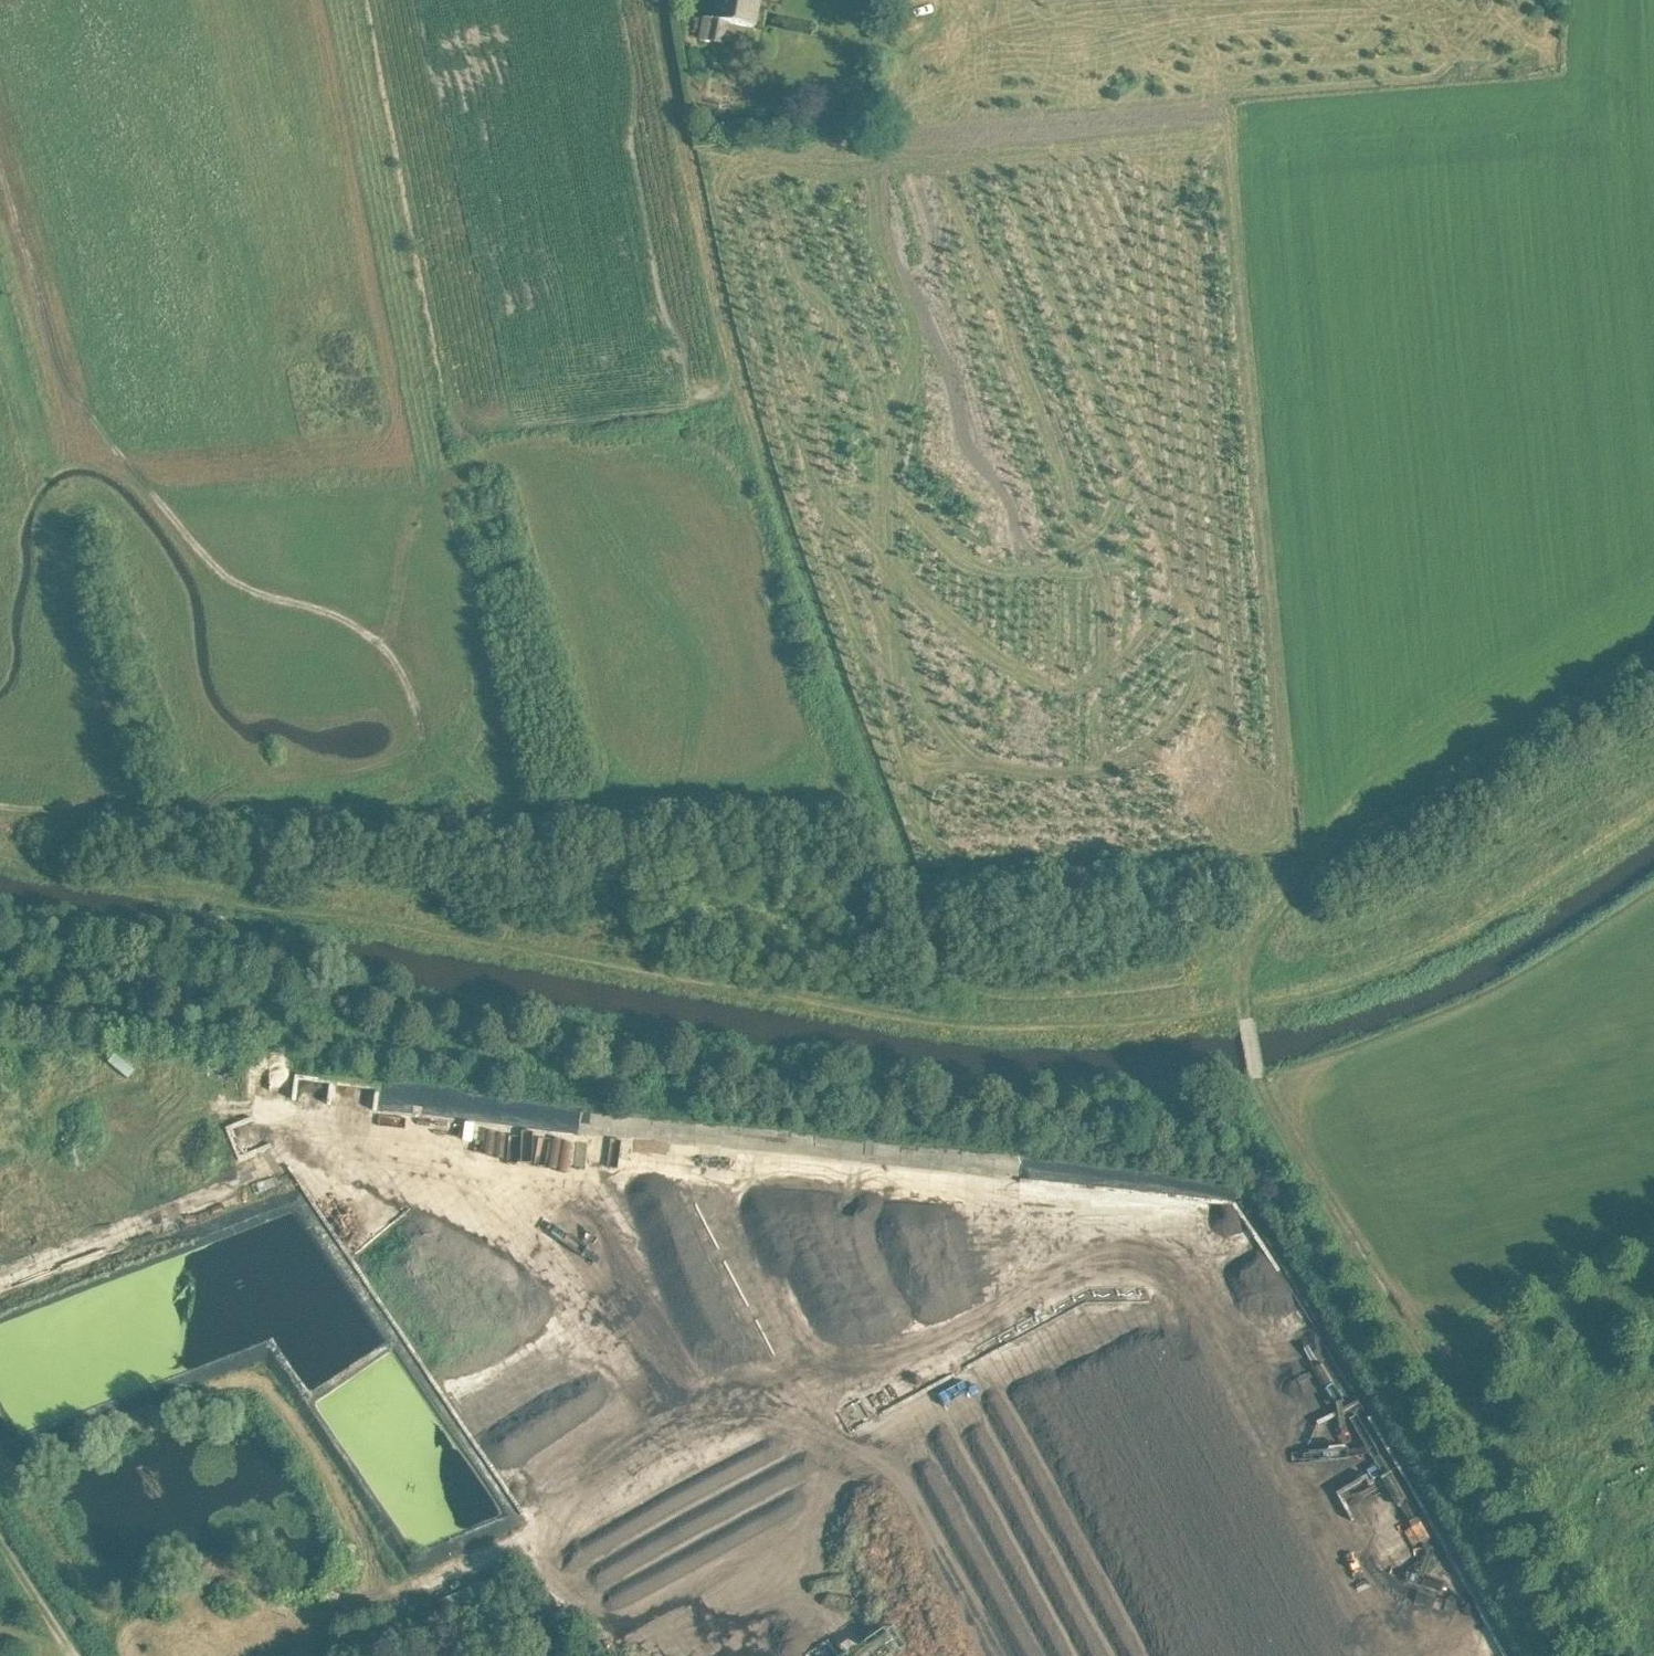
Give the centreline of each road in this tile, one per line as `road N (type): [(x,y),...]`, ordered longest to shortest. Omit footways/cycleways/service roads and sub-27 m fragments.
road 1 (track): [(643,0),(760,507),(936,967),(1015,1002),(1240,984),(1245,1011)]
road 2 (track): [(1245,1011),(1258,1079),(1319,1229),(1580,1655)]
road 3 (track): [(75,1655),(0,1541)]

